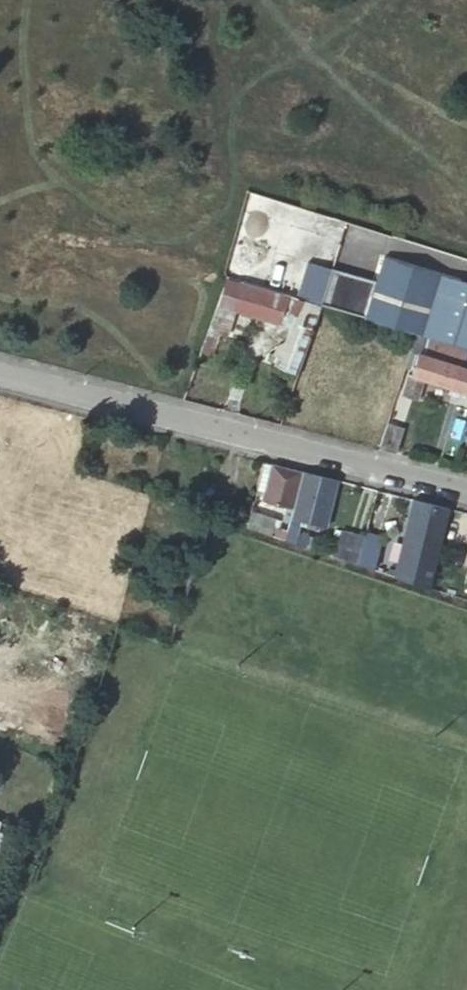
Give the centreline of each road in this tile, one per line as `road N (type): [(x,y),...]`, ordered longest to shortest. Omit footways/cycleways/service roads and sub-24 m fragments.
road 1 (residential): [(0,375),(466,491)]

